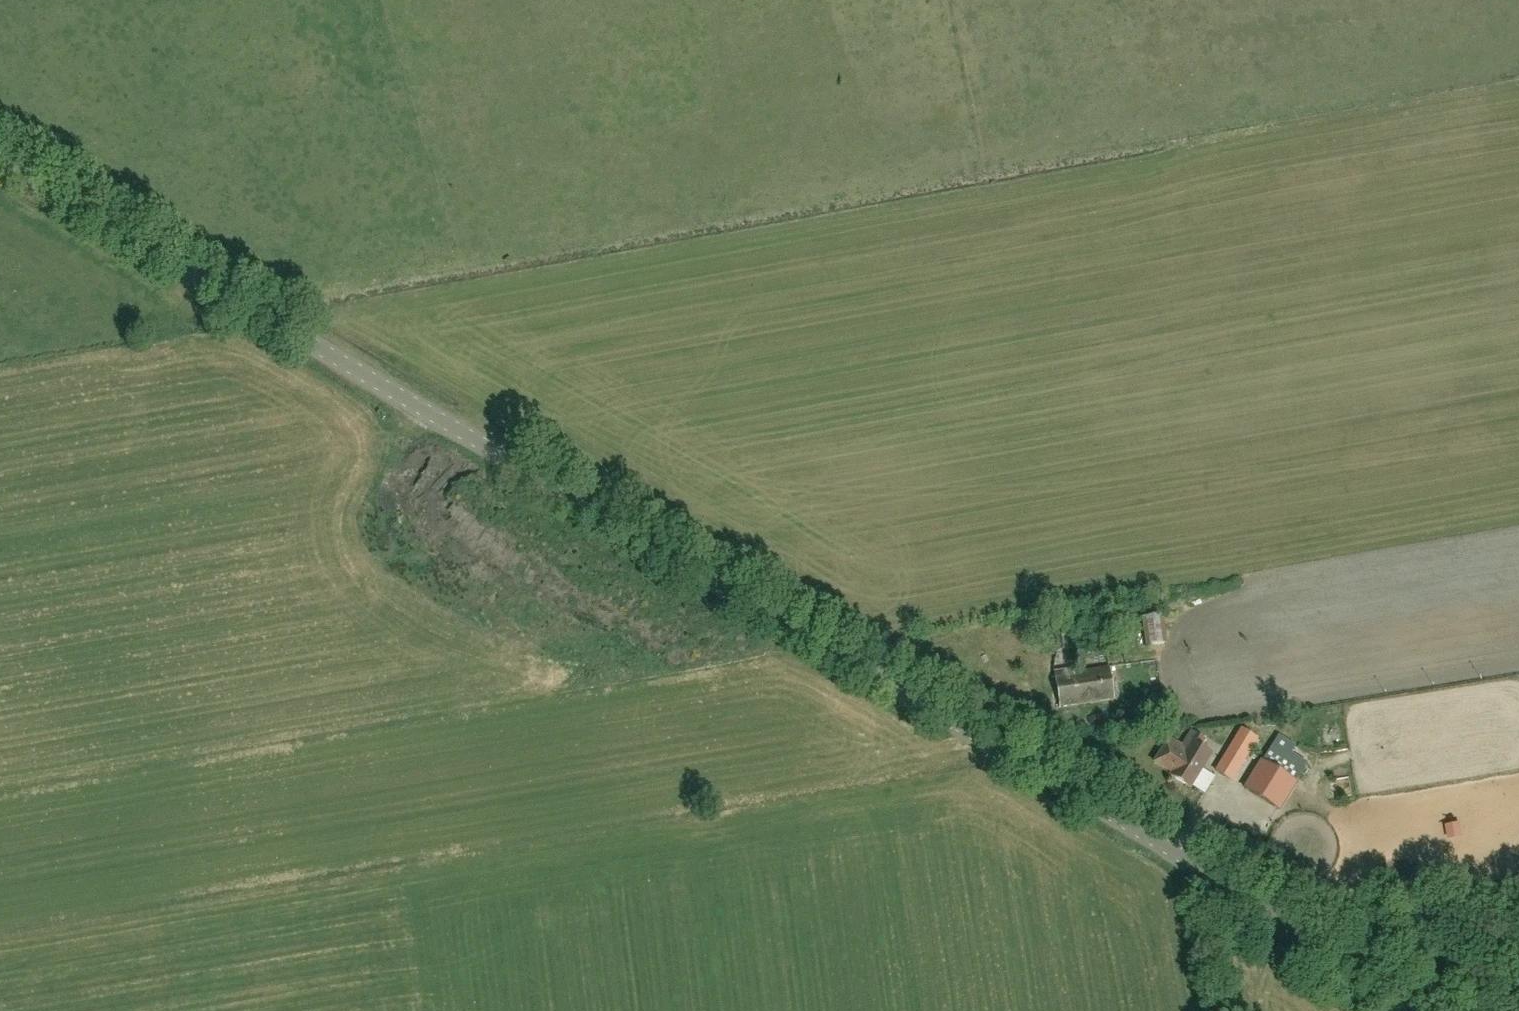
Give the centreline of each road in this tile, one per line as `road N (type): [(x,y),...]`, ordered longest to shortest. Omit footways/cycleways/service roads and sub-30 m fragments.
road 1 (tertiary): [(1456,1010),(0,149)]

